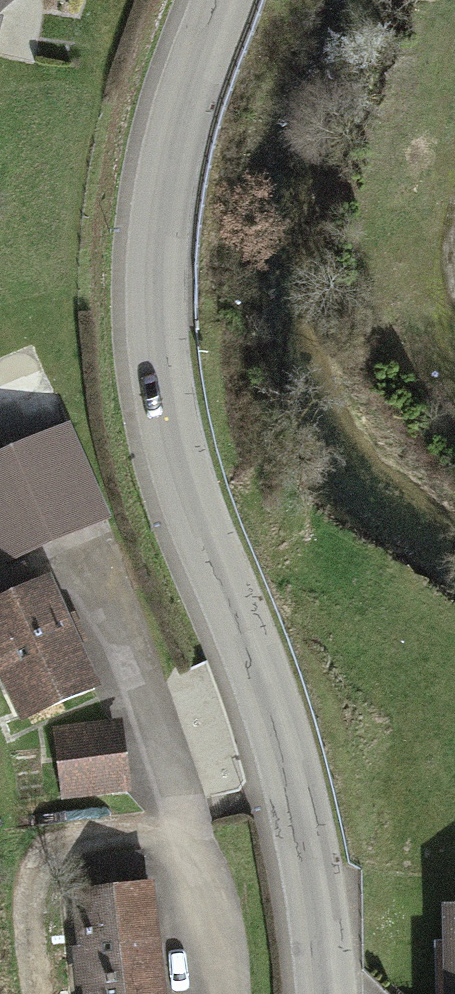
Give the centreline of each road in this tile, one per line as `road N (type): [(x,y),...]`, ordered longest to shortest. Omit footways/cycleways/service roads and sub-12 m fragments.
road 1 (primary): [(324,993),(300,817),(180,471),(149,307),(165,152),(227,0)]

